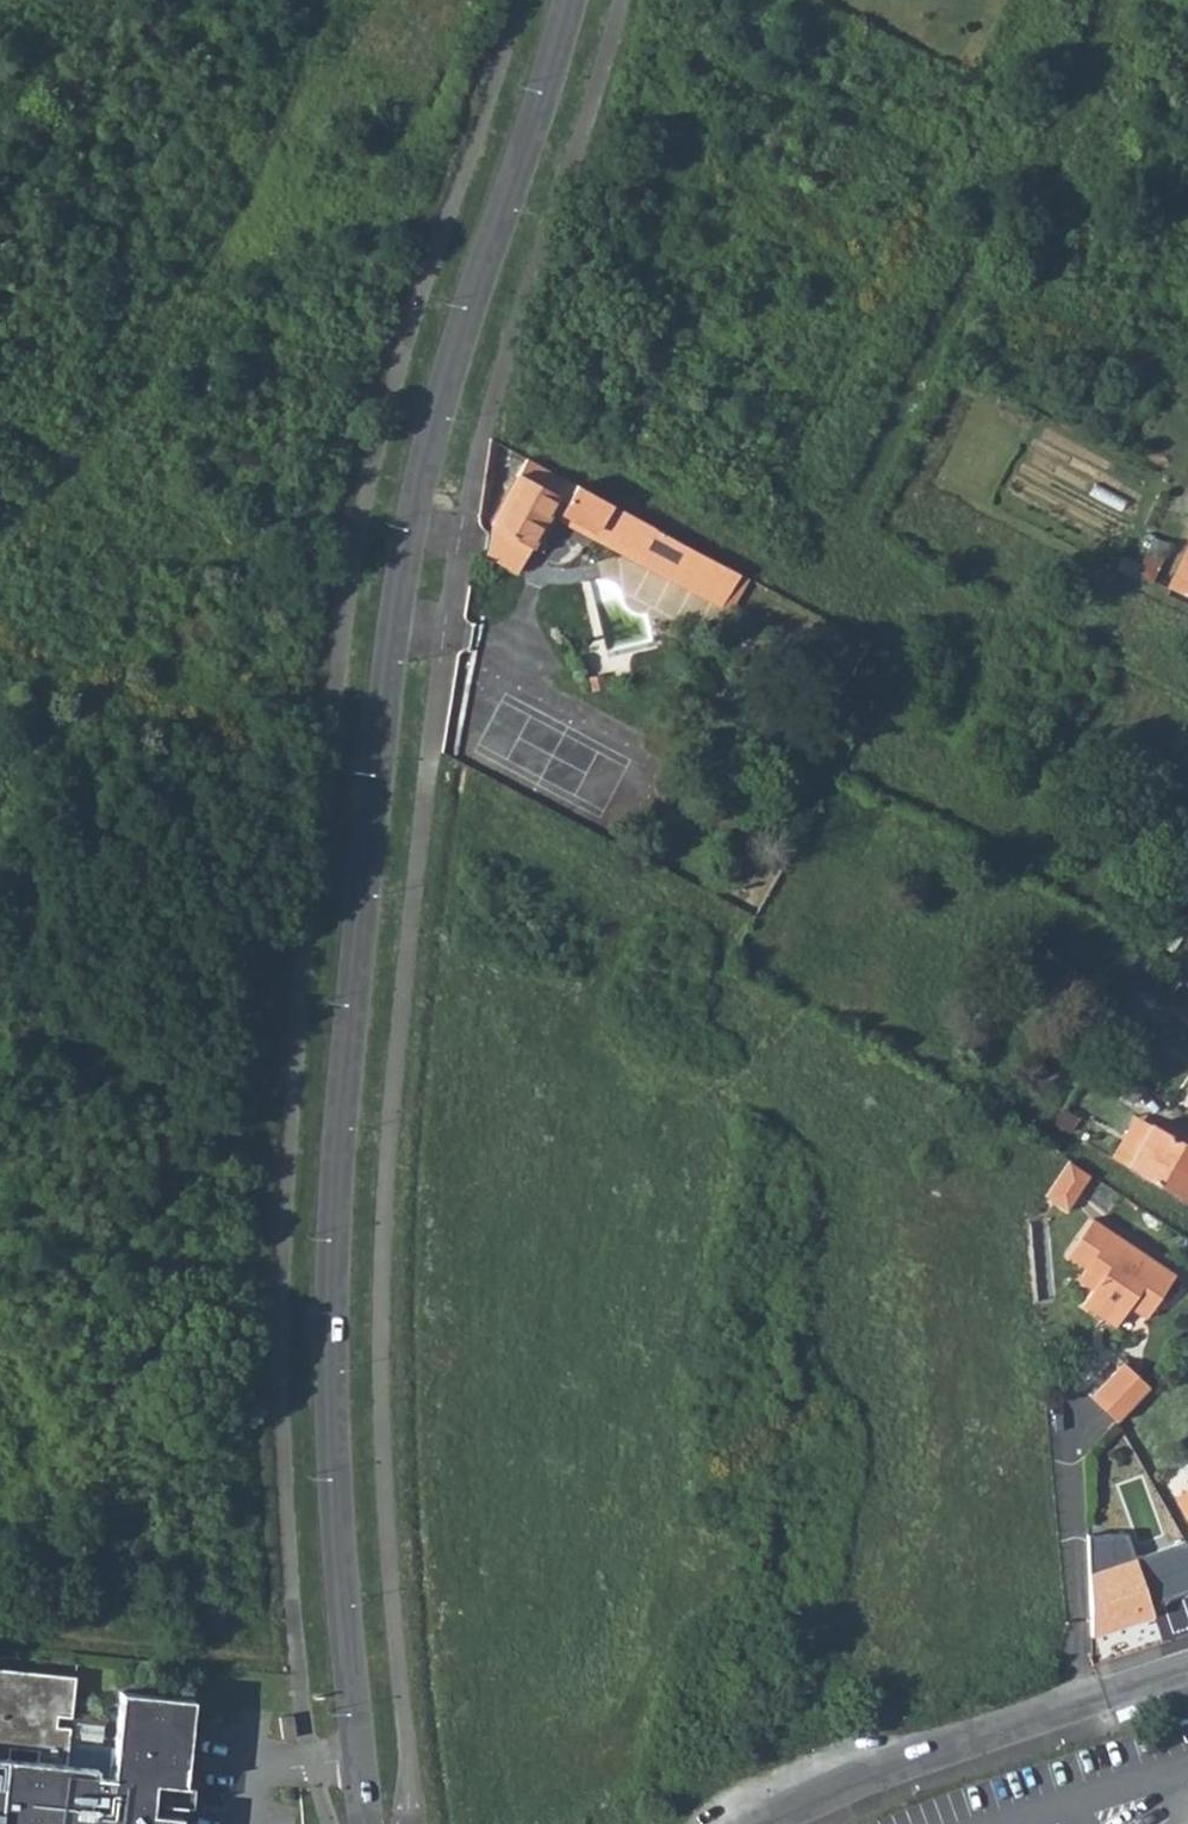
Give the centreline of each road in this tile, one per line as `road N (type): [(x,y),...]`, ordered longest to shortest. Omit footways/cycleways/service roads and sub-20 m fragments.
road 1 (residential): [(365,1823),(329,1363),(333,1189),(356,934),(389,637),(418,481),(457,334),(569,0)]
road 2 (residential): [(755,1823),(952,1738),(1187,1661)]

